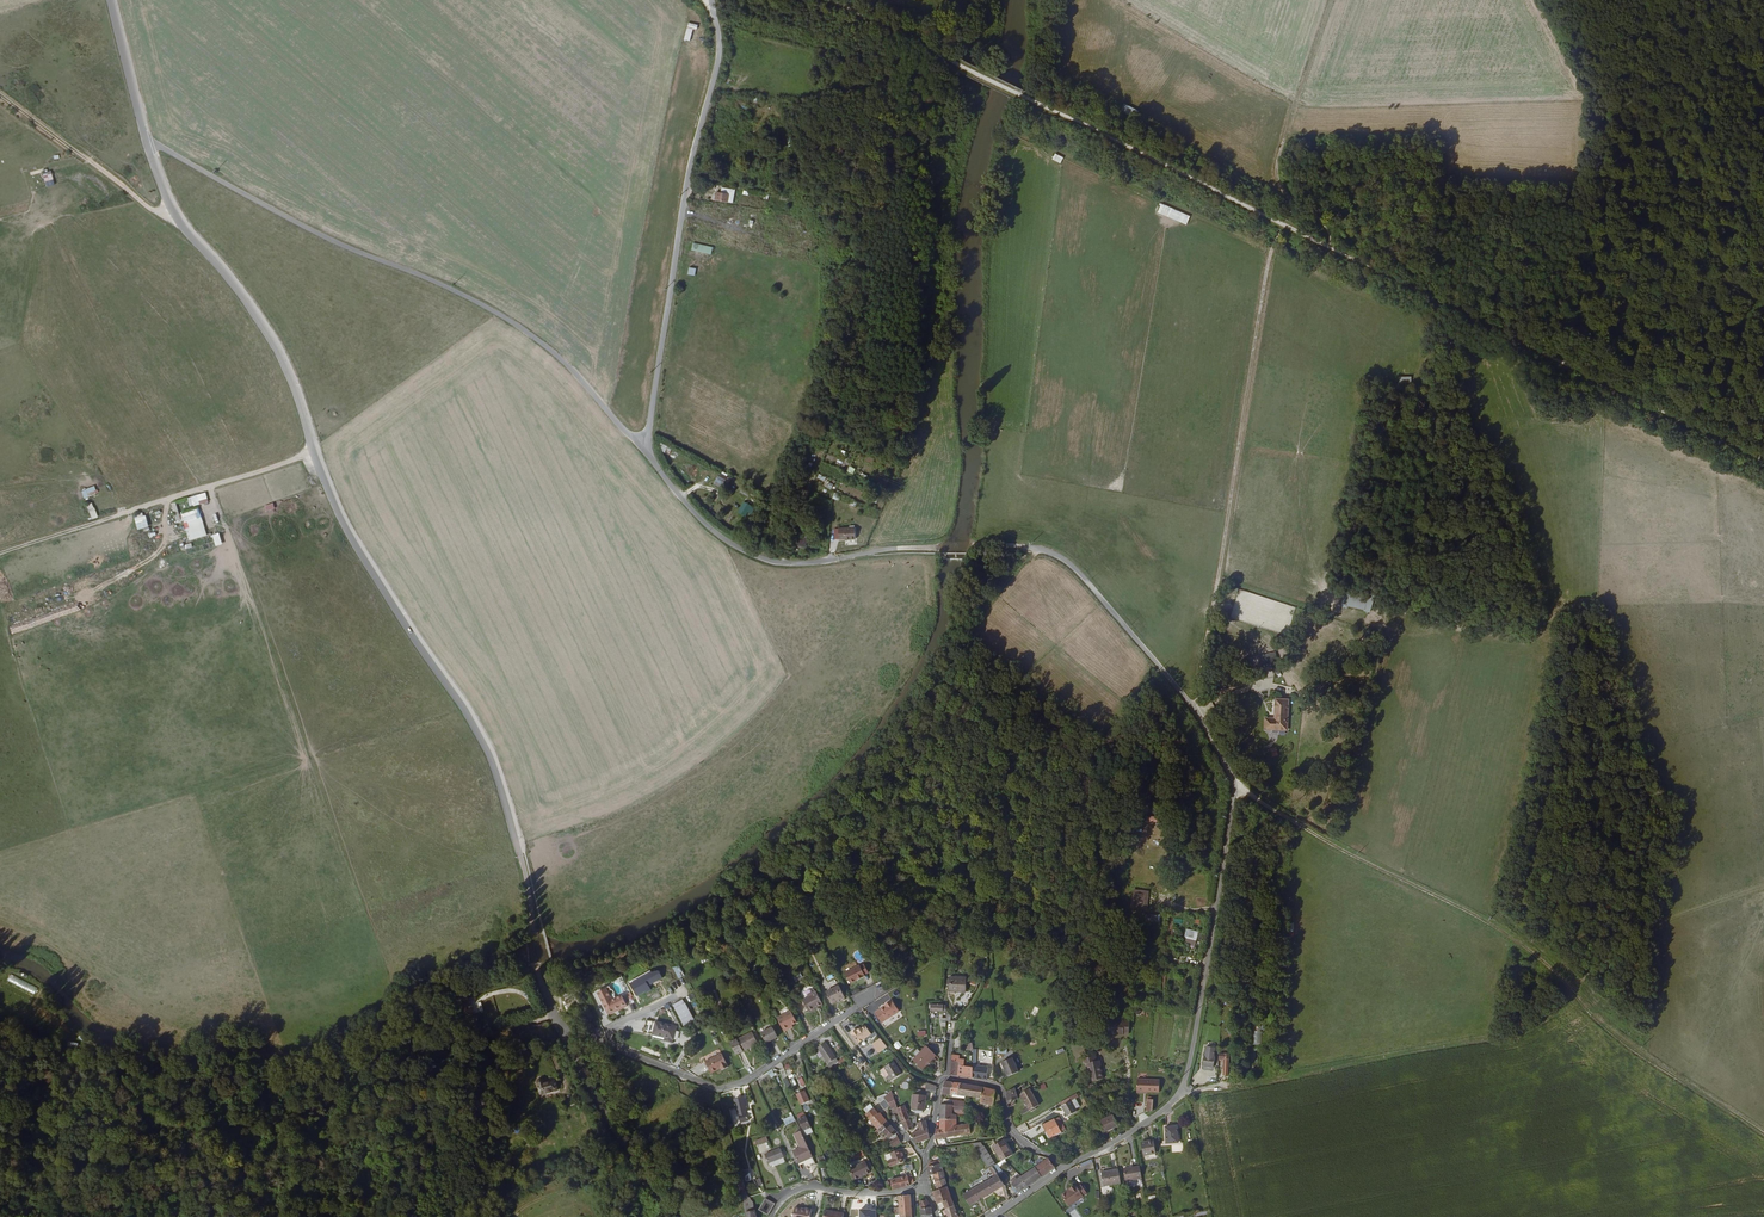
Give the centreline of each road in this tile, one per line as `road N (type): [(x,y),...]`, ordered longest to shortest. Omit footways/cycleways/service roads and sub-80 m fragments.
road 1 (unclassified): [(644,451),(717,534),(778,562),(889,549),(1007,546),(1055,554),(1179,689),(1223,753),(1233,806),(1182,1086),(1161,1110),(1063,1168)]
road 2 (unclassified): [(149,149),(188,233),(285,363),(354,544),(491,760),(526,877),(539,975)]
road 3 (track): [(1234,788),(1527,946),(1624,1043),(1763,1131)]
road 4 (unclassified): [(149,149),(504,316),(558,356),(644,451)]
road 5 (track): [(1192,706),(1271,254),(1295,197)]
road 6 (unclassified): [(644,451),(684,202),(719,60),(712,0)]
road 7 (track): [(1178,1092),(1502,1038),(1539,1026),(1577,994)]
road 8 (track): [(0,553),(321,451)]
road 9 (residential): [(584,1038),(719,1090),(860,1005)]
road 10 (residential): [(680,1216),(636,1169),(561,1029)]
road 11 (track): [(0,96),(156,213),(182,214)]
road 12 (track): [(1295,197),(1282,155),(1332,0)]
road 13 (residential): [(772,1216),(797,1189),(887,1194),(927,1187)]
road 14 (residential): [(1063,1168),(1020,1141),(998,1087),(945,1078)]
road 15 (unclassified): [(110,0),(149,149)]

